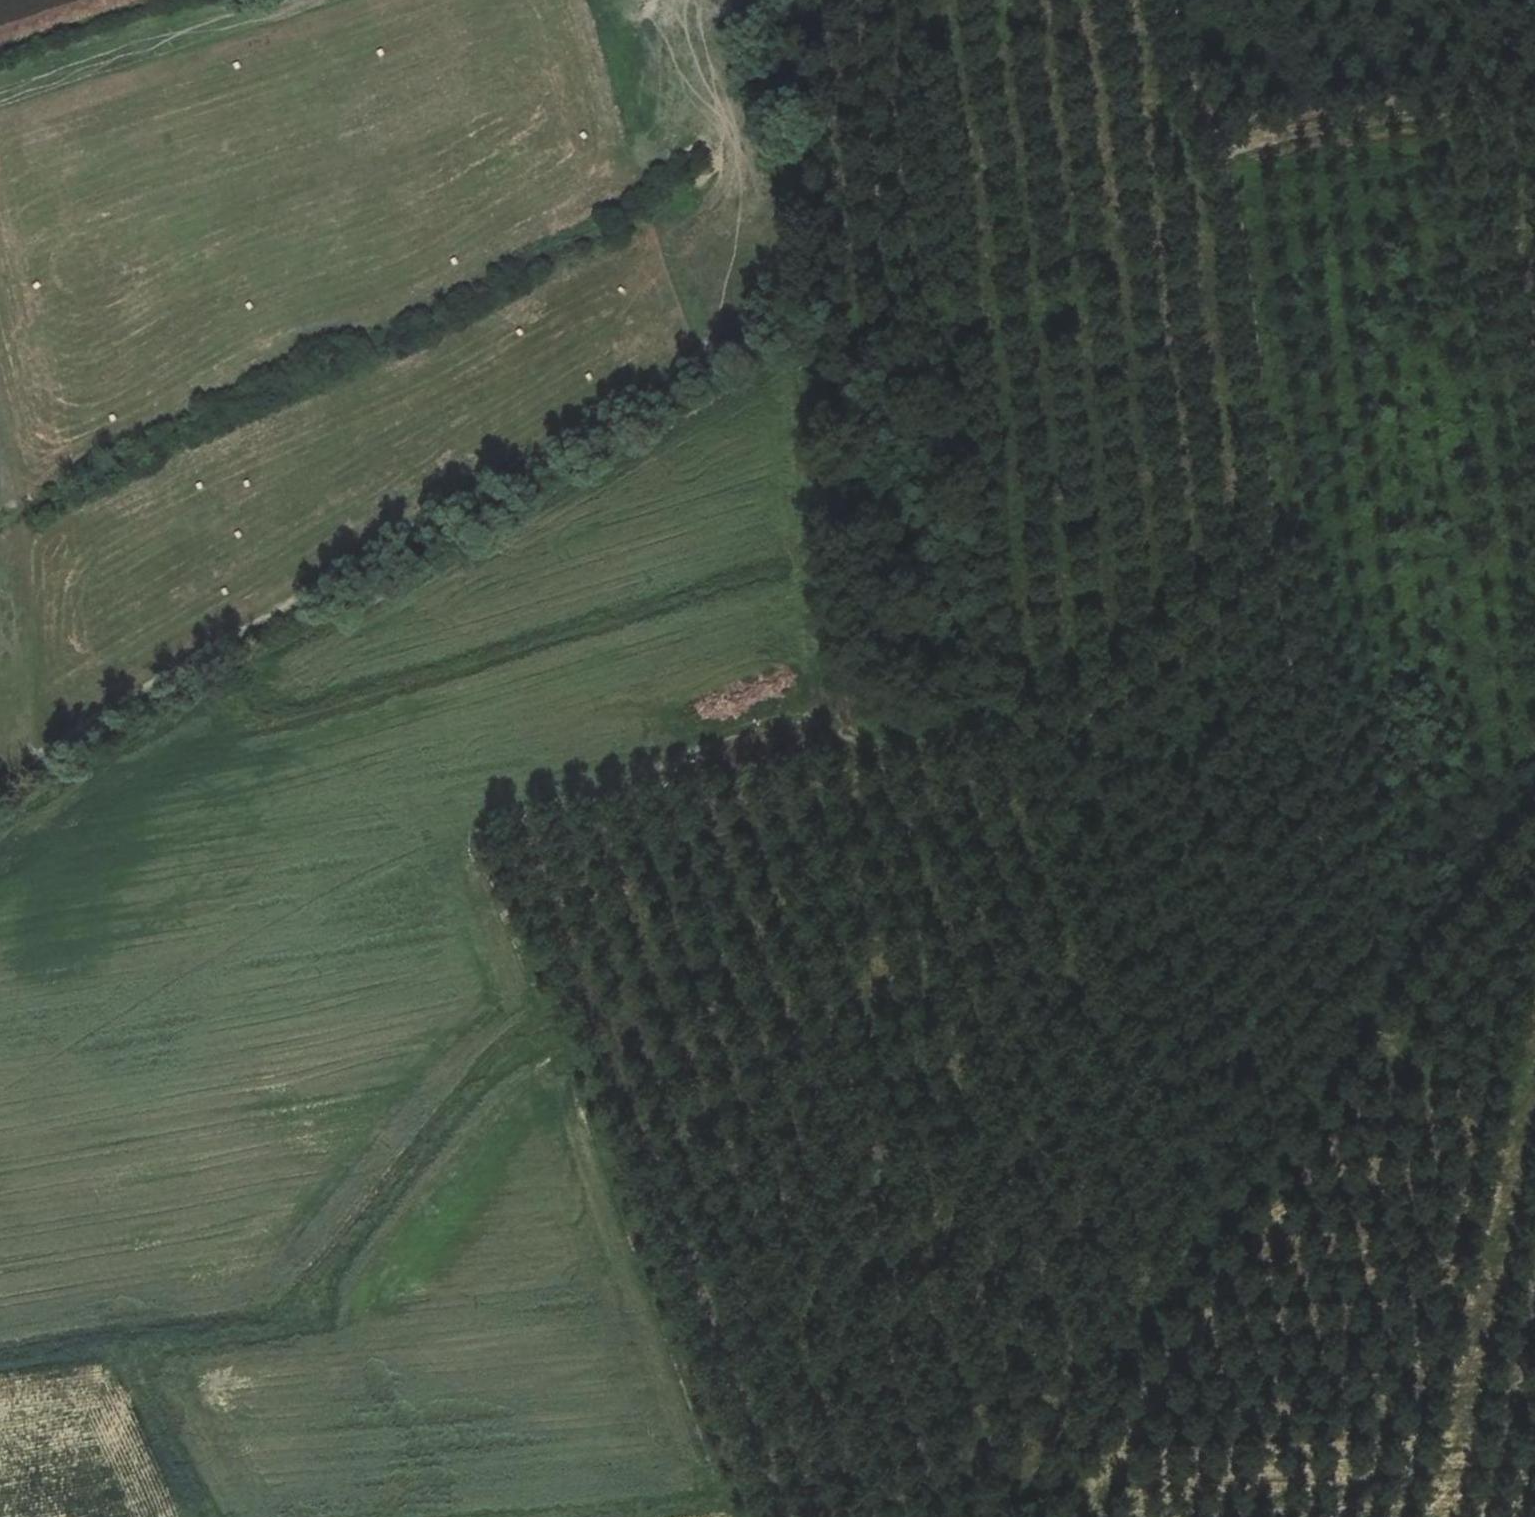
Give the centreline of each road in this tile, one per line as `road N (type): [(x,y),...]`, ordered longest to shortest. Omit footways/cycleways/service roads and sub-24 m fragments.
road 1 (track): [(1172,0),(1244,242),(1270,517),(1261,558),(1231,605),(1124,707),(1063,731),(866,747)]
road 2 (track): [(1220,156),(1398,117),(1534,102)]

